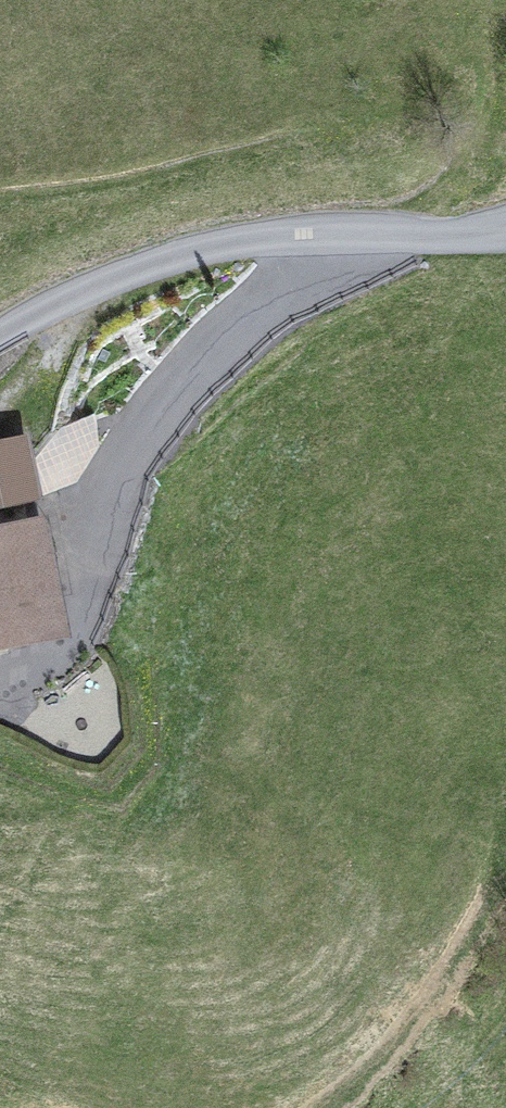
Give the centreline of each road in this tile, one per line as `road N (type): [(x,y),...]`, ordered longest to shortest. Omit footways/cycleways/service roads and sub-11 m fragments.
road 1 (unclassified): [(505,233),(308,229),(192,248),(92,284),(0,334)]
road 2 (track): [(505,891),(365,1084),(328,1107)]
road 3 (track): [(23,409),(39,355),(92,284)]

